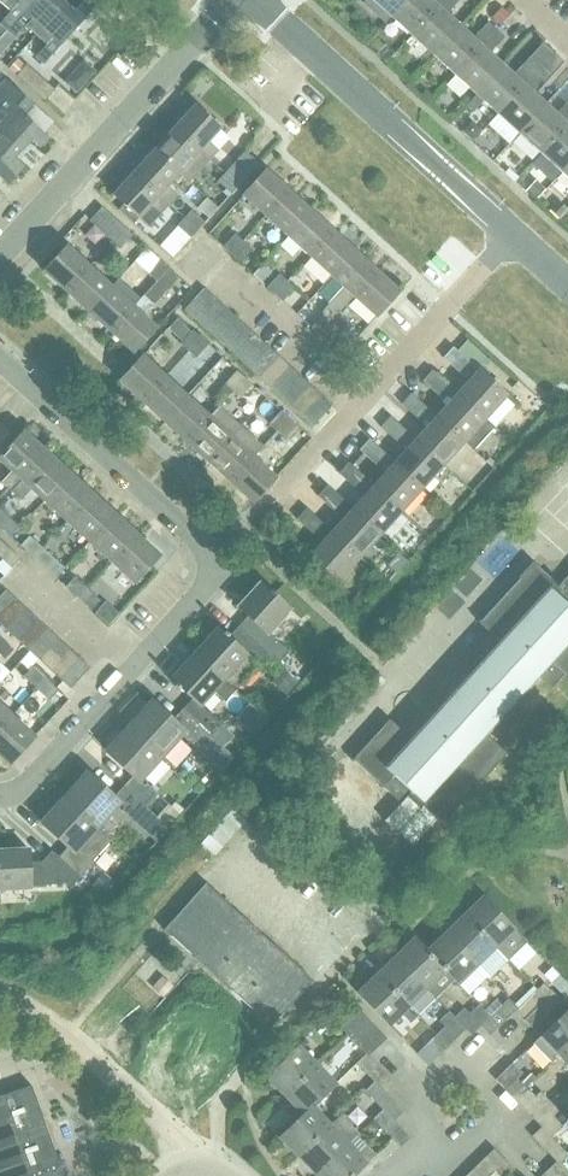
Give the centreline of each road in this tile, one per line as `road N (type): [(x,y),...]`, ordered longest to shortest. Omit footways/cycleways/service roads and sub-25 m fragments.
road 1 (residential): [(0,368),(204,549),(211,573),(23,796),(0,797)]
road 2 (tertiary): [(514,235),(251,0)]
road 3 (residential): [(0,254),(242,0)]
road 4 (residential): [(287,493),(514,235)]
road 5 (residential): [(425,1146),(419,1097),(438,1073),(457,1065),(492,1078)]
road 6 (residential): [(425,1146),(460,1151),(489,1135),(497,1100),(492,1078)]

